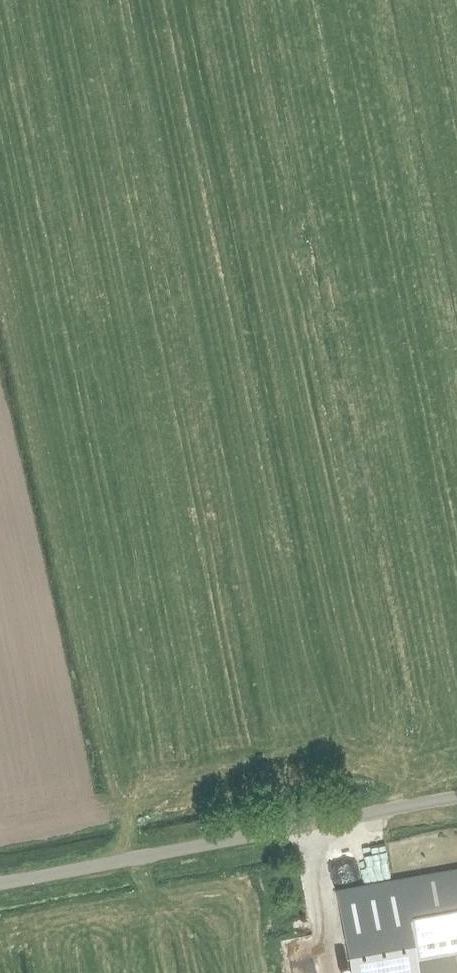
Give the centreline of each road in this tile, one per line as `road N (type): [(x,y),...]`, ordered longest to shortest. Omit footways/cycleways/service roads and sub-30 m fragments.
road 1 (unclassified): [(0,884),(456,799)]

